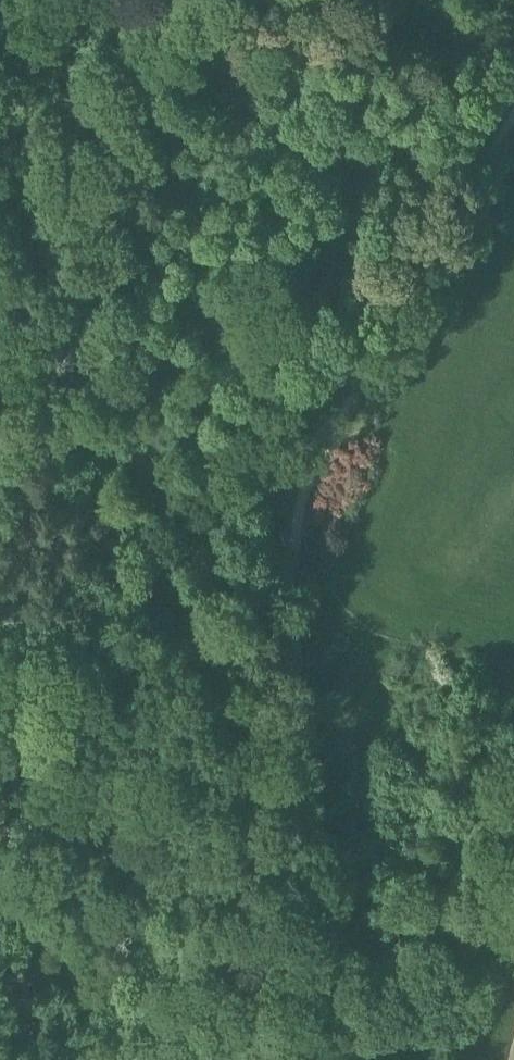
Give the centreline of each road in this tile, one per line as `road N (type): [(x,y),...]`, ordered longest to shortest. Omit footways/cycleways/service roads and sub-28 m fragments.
road 1 (track): [(513,106),(332,423),(294,536),(293,674),(326,965),(342,988),(435,1059)]

